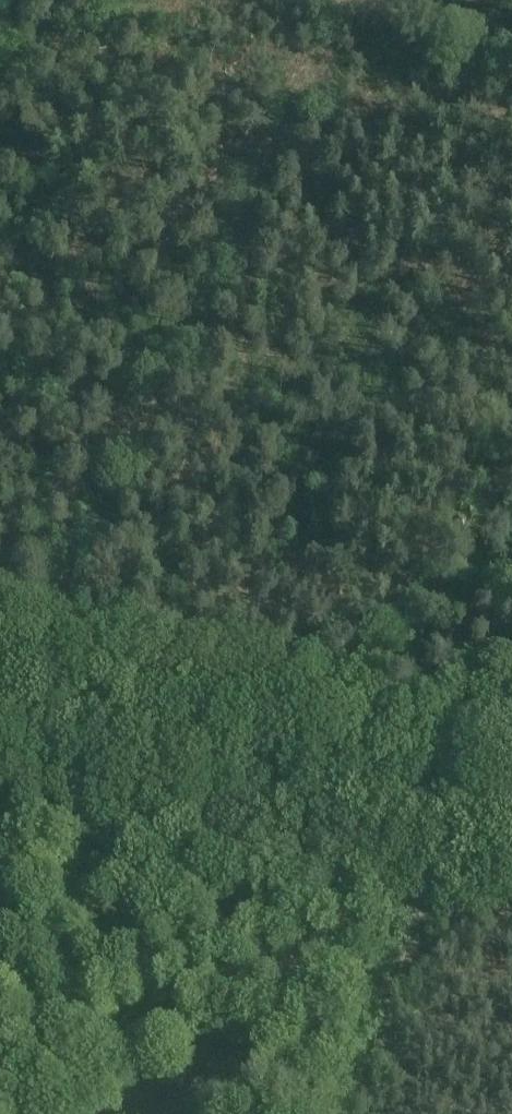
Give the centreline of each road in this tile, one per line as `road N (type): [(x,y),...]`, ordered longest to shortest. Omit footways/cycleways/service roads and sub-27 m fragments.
road 1 (track): [(0,716),(511,802)]
road 2 (track): [(511,46),(394,0)]

